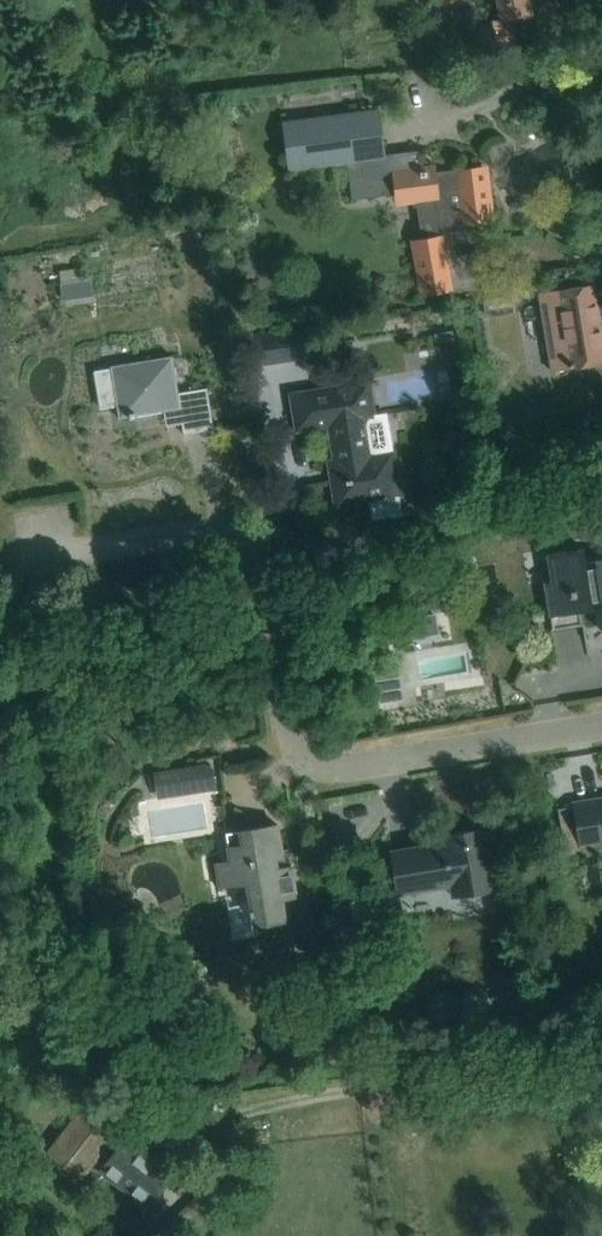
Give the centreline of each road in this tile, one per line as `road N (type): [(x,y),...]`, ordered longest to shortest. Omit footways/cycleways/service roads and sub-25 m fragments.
road 1 (unclassified): [(601,736),(413,764),(323,763),(297,752),(287,736),(251,564),(212,531),(0,563)]

